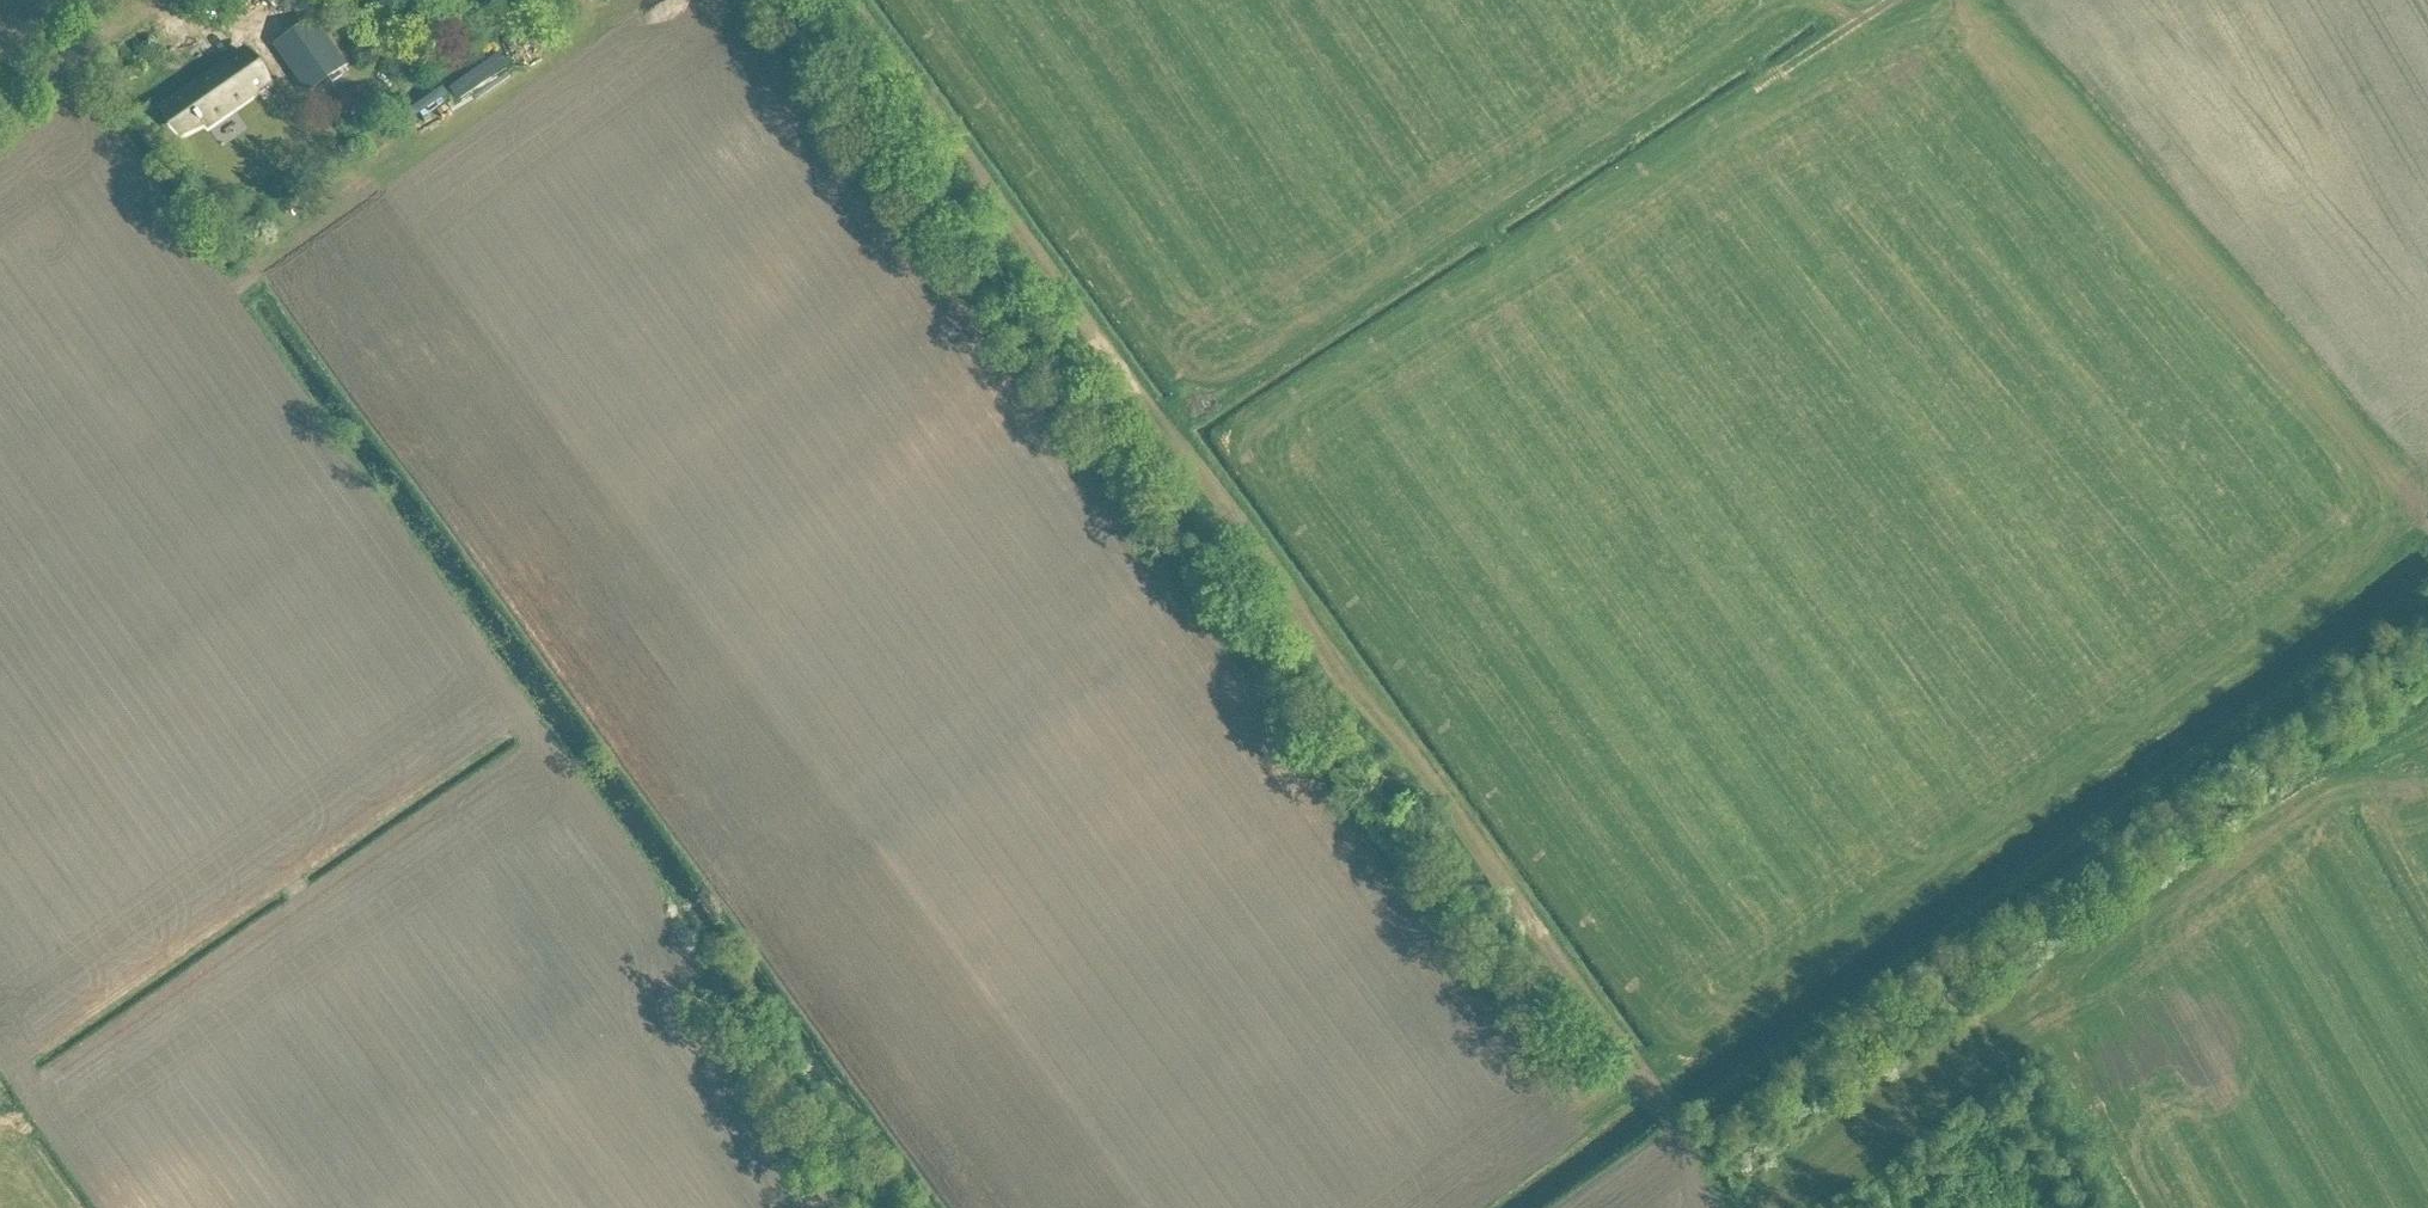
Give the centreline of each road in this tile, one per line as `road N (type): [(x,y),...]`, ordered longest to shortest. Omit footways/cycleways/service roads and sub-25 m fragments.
road 1 (track): [(852,0),(1674,1118)]
road 2 (unclassified): [(0,103),(148,0)]

